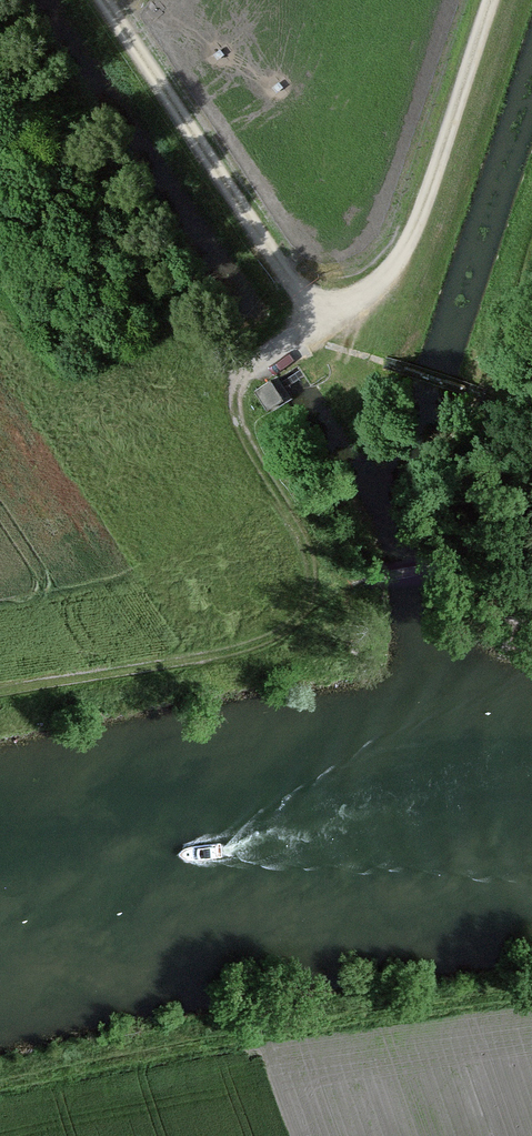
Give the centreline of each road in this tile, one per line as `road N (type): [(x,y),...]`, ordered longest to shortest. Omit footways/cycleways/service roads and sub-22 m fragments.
road 1 (track): [(531,989),(0,1084)]
road 2 (track): [(310,324),(95,0)]
road 3 (track): [(361,581),(268,648),(0,705)]
road 4 (track): [(310,324),(363,304),(412,234),(489,0)]
road 5 (track): [(324,605),(283,505),(234,446),(221,409),(232,376),(310,324)]

